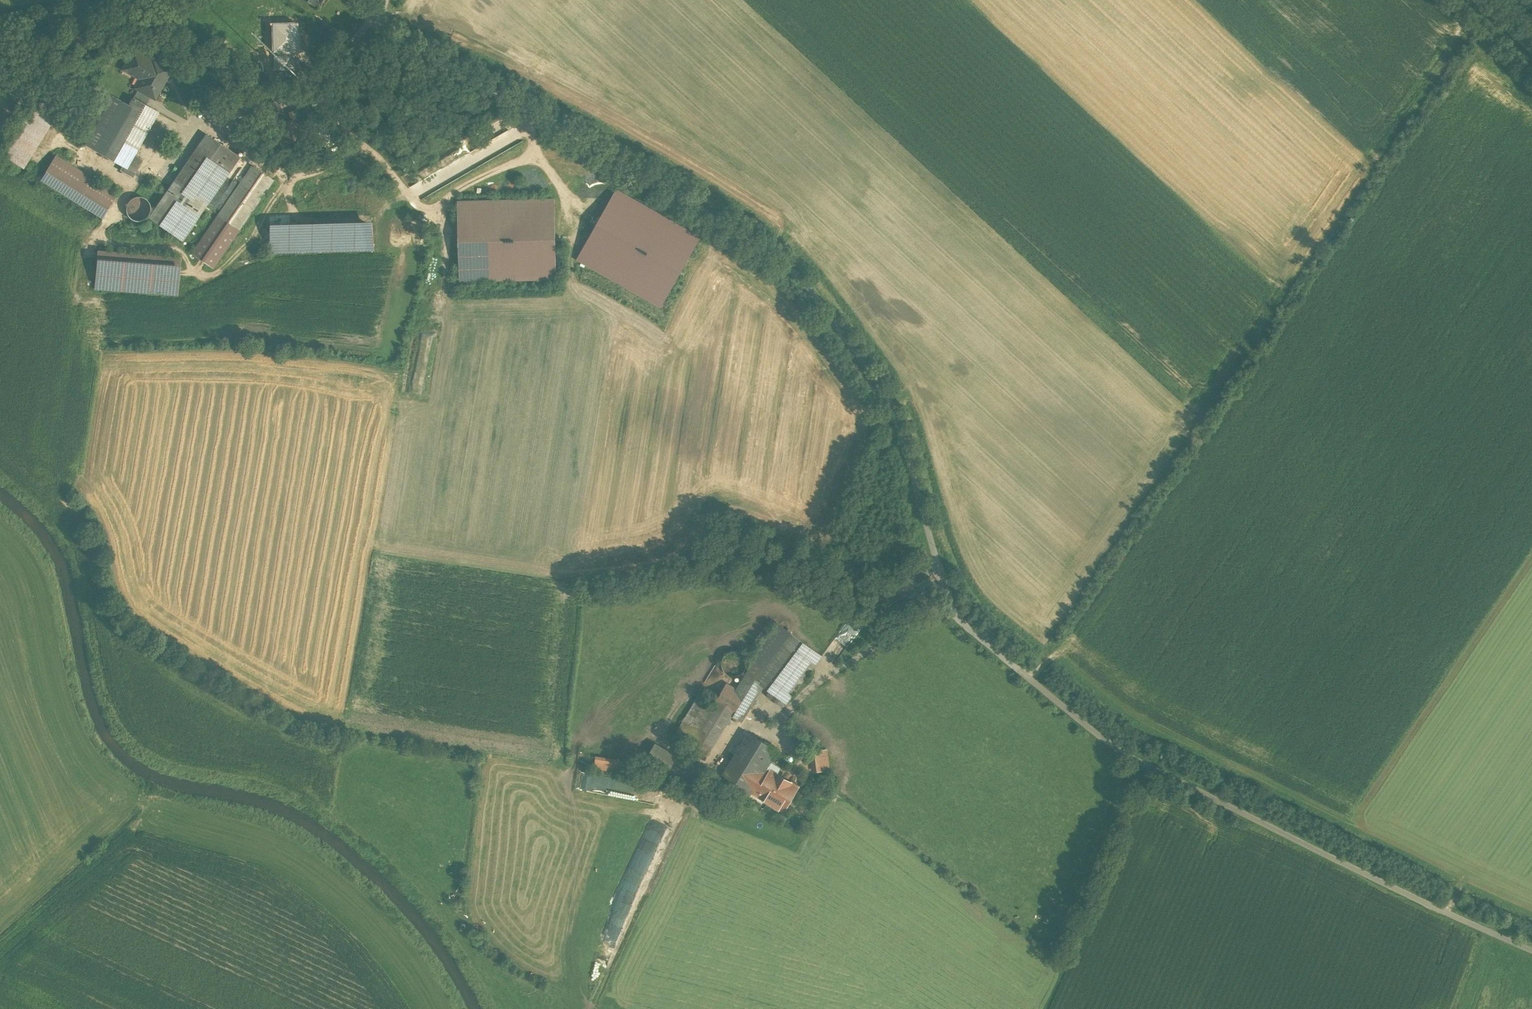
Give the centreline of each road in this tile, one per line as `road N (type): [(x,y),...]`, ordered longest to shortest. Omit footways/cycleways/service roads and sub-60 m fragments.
road 1 (unclassified): [(368,25),(649,179),(780,266),(889,411),(945,596),(961,622),(1096,733),(1166,776),(1531,951)]

